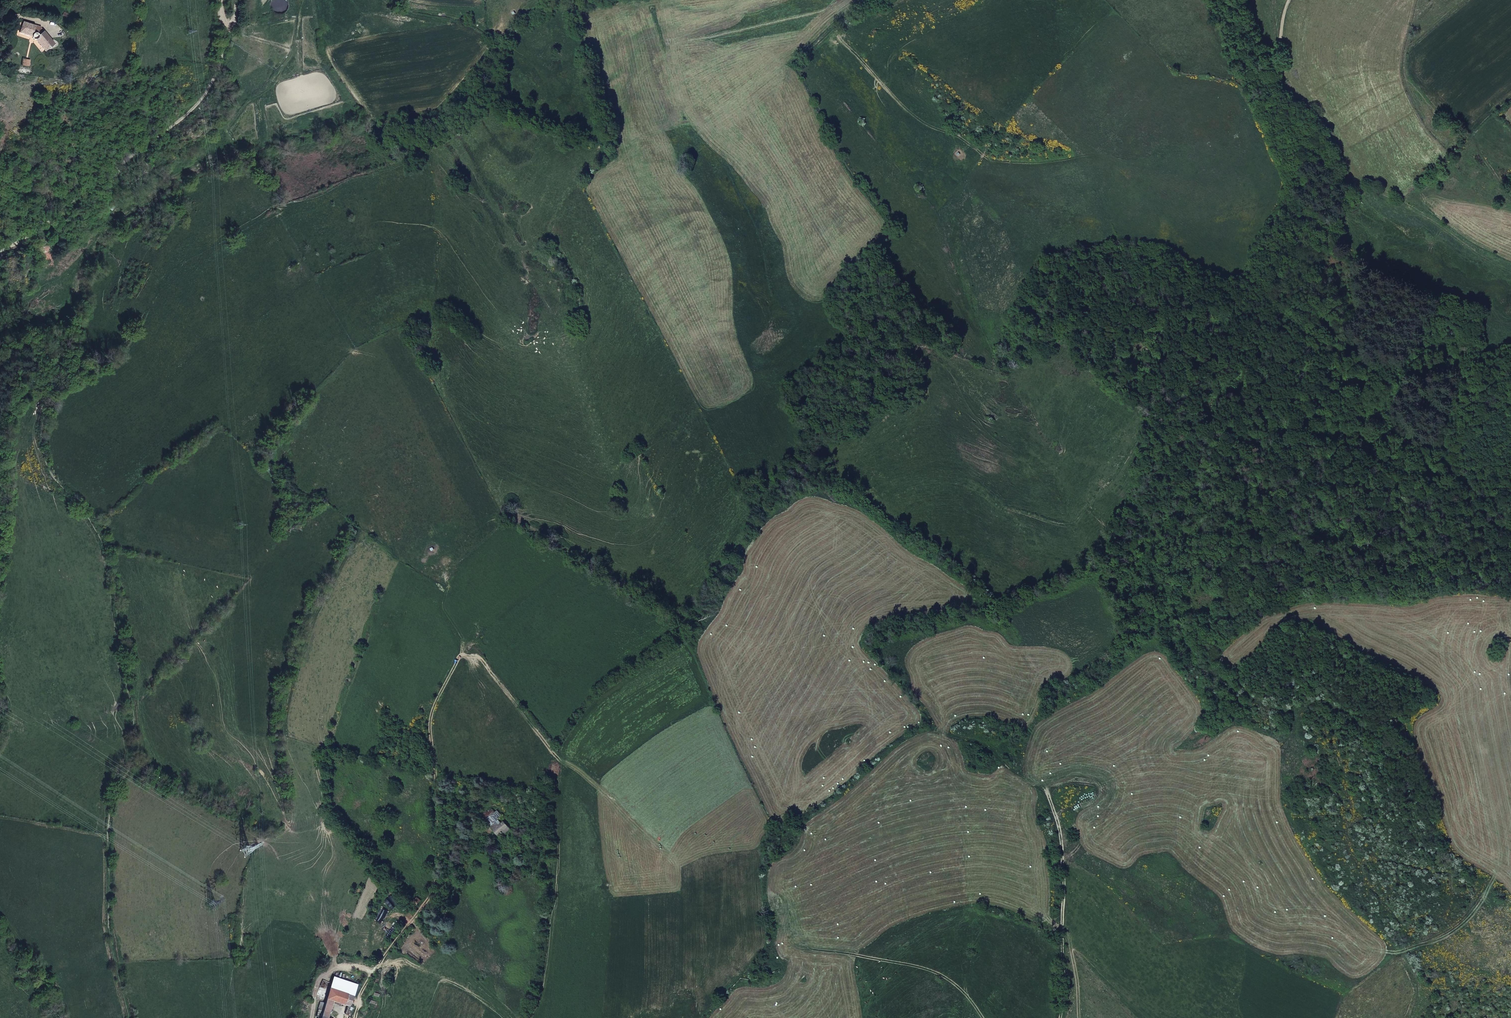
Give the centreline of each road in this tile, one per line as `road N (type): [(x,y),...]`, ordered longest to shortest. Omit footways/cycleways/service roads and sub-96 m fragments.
road 1 (track): [(1510,486),(1473,489),(1394,475),(1333,445),(1266,443),(1167,561),(1126,647),(1044,713),(1034,740),(1059,849),(1052,1017)]
road 2 (track): [(221,0),(227,46),(208,88),(174,124),(0,249)]
road 3 (track): [(559,752),(546,963),(531,1017)]

